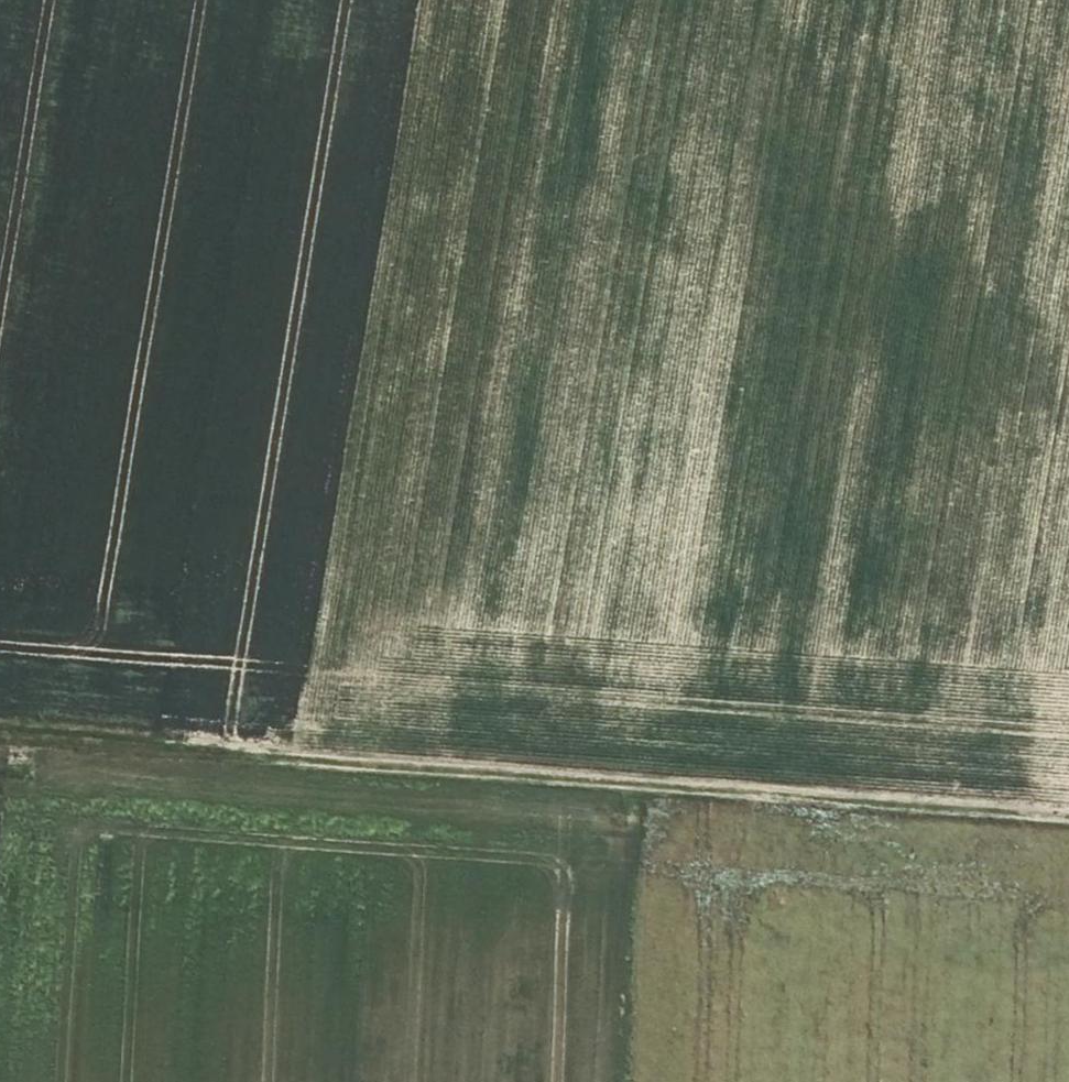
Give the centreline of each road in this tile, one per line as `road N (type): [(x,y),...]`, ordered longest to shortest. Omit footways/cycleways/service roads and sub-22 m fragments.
road 1 (track): [(0,734),(1068,813)]

